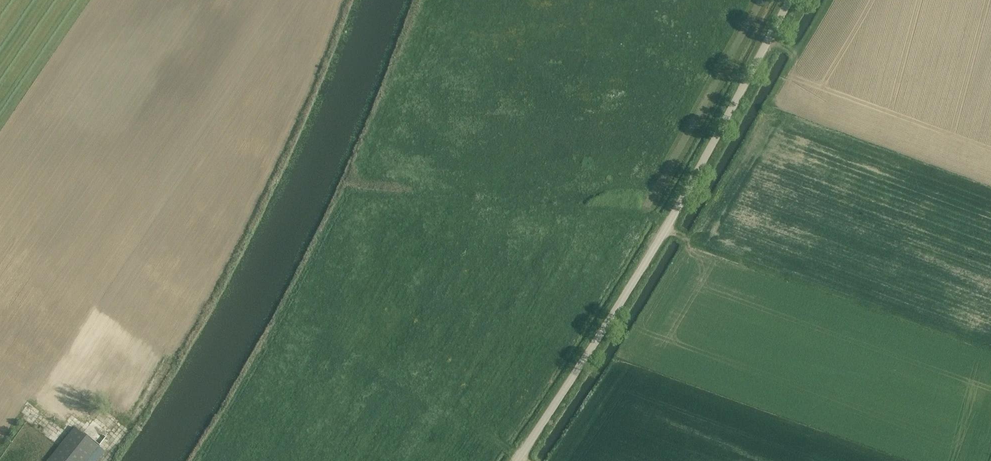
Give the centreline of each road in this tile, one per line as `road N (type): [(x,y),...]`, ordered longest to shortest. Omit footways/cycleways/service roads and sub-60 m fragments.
road 1 (unclassified): [(516,460),(657,236),(787,0)]

